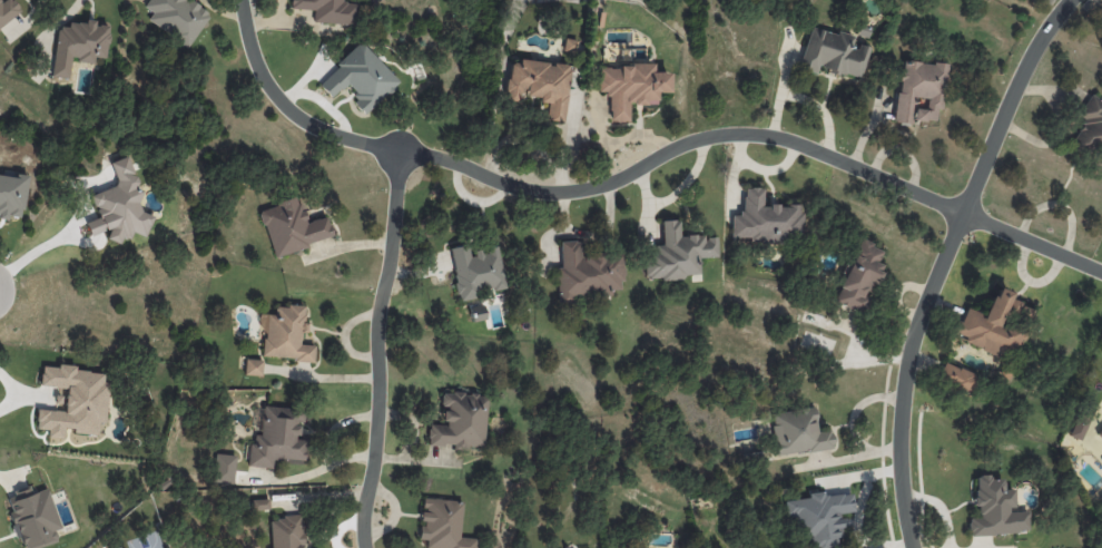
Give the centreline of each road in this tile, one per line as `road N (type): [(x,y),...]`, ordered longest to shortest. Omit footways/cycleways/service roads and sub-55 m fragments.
road 1 (residential): [(241,0),(255,61),(272,87),(294,114),(327,131),(580,193),(701,137),(751,134),(807,147),(962,213)]
road 2 (residential): [(1072,0),(1034,50),(1011,100),(908,353),(899,450),(915,547)]
road 3 (residential): [(402,151),(380,310),(378,431),(364,547)]
road 4 (residential): [(962,213),(1101,272)]

